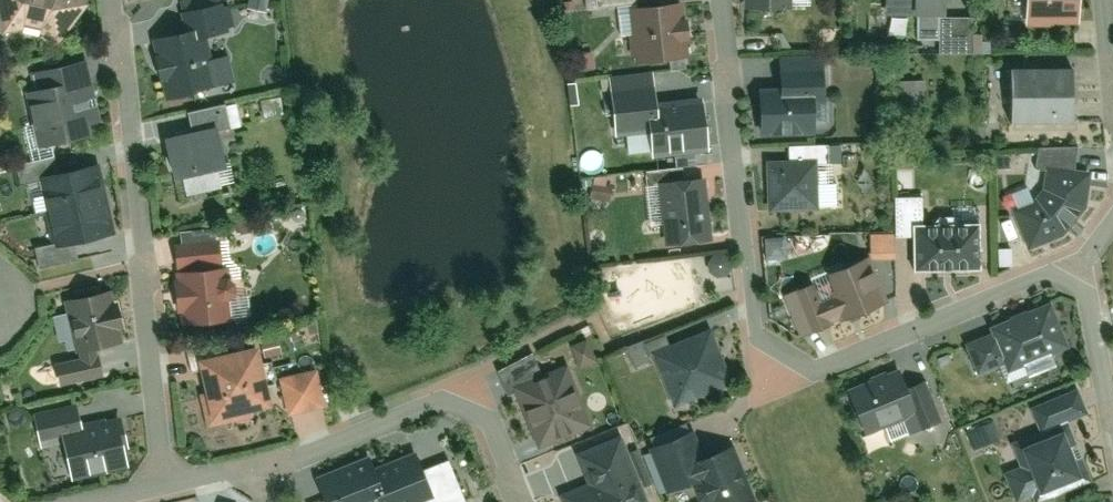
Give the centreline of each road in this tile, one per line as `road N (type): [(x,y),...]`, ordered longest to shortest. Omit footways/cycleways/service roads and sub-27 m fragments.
road 1 (residential): [(1080,265),(820,370),(771,349),(754,327),(720,0)]
road 2 (residential): [(114,0),(163,490)]
road 3 (residential): [(517,501),(492,436),(473,414),(451,406),(334,449),(163,490)]
road 4 (residential): [(1112,428),(1080,265)]

